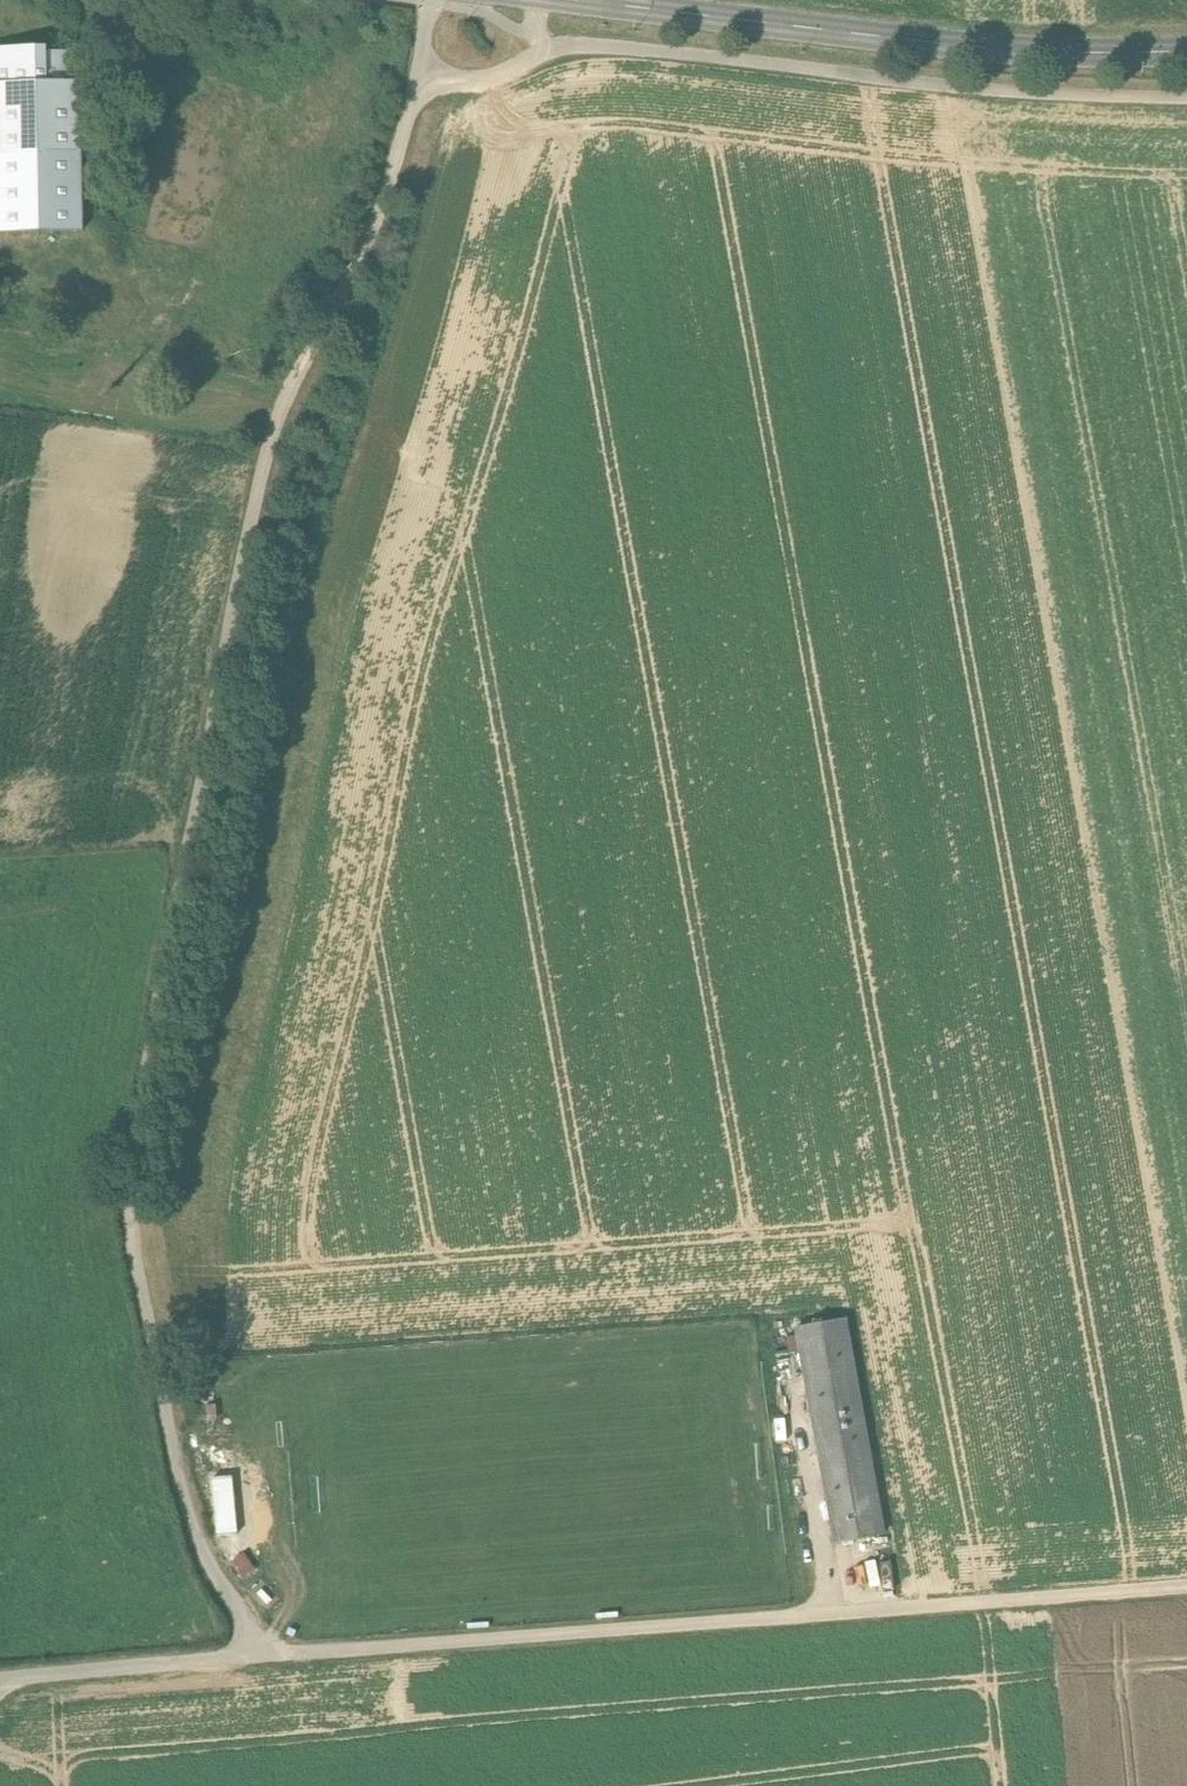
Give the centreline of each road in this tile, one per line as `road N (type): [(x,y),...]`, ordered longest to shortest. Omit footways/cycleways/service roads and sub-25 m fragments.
road 1 (track): [(257,1659),(183,1496),(131,1231),(134,1168),(264,458),(283,404),(354,270),(421,80),(433,0)]
road 2 (track): [(257,1659),(1186,1590)]
road 3 (secondary): [(575,0),(1010,50),(1186,53)]
road 4 (residential): [(0,1683),(257,1659)]
road 5 (track): [(421,80),(476,82),(519,68),(544,48),(532,0)]

